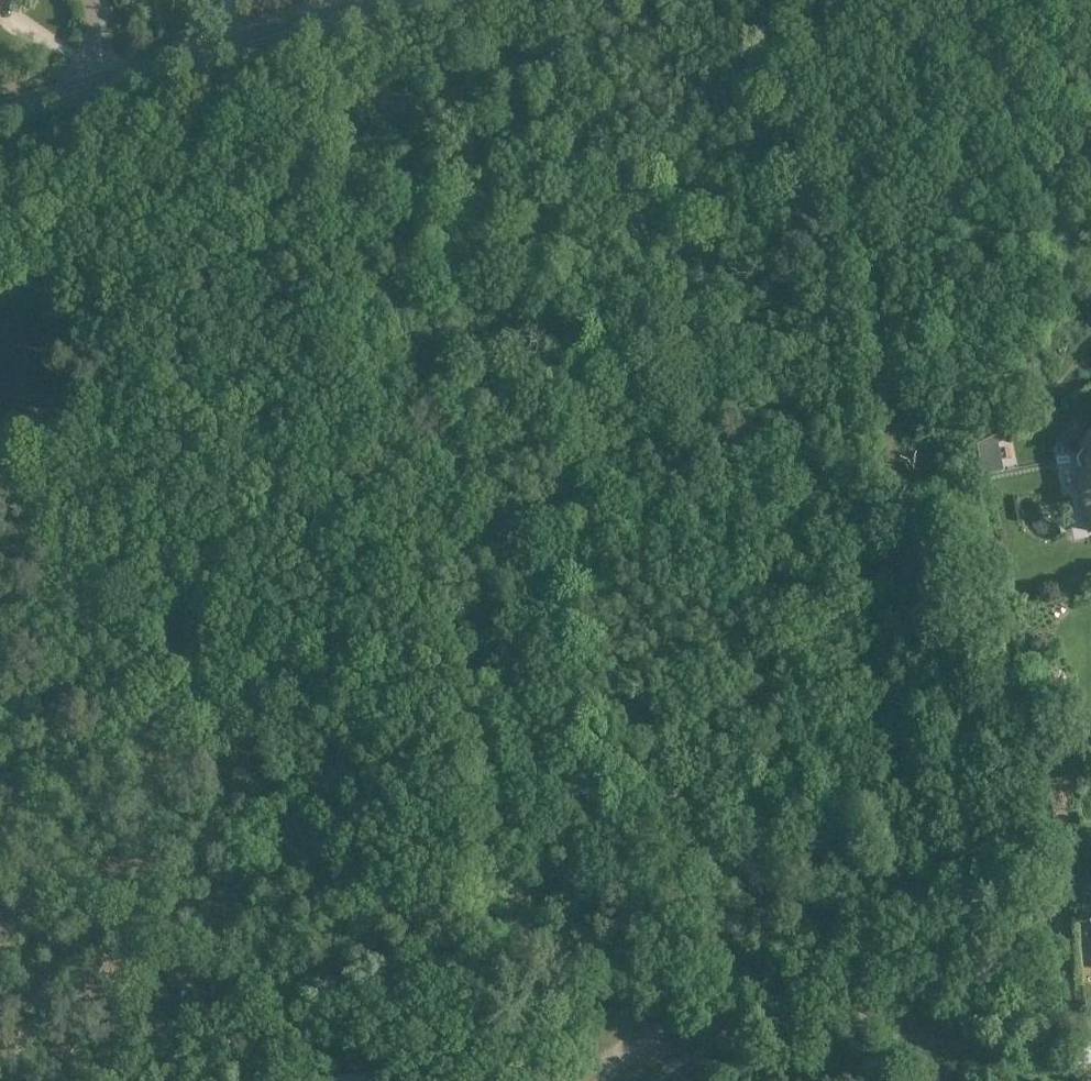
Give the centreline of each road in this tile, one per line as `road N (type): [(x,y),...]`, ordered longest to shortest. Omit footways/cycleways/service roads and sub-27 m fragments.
road 1 (track): [(660,1080),(736,1030),(736,993),(533,0)]
road 2 (tertiary): [(105,83),(395,0)]

